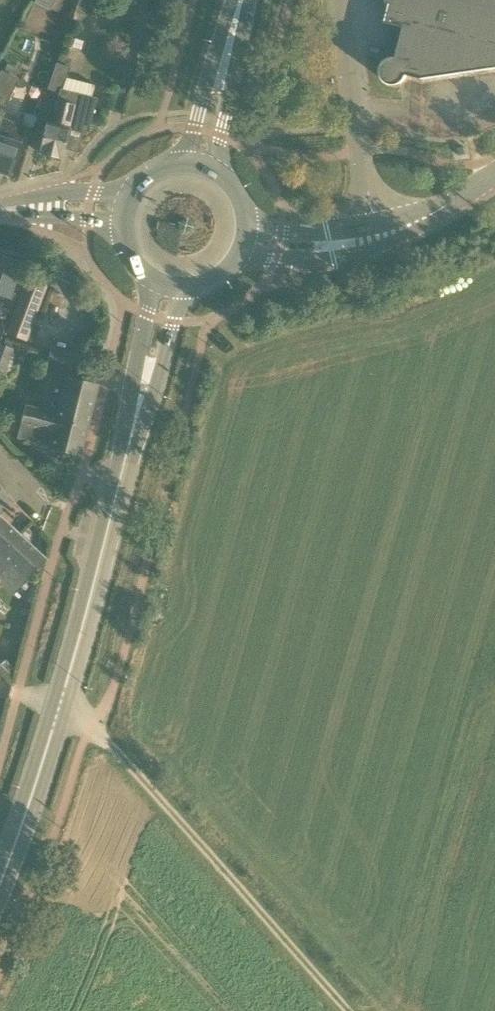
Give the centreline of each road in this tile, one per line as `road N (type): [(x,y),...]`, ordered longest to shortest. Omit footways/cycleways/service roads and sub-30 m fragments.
road 1 (secondary): [(0,882),(57,713),(169,288)]
road 2 (residential): [(378,239),(341,0)]
road 3 (secondary): [(198,166),(241,0)]
road 4 (tertiary): [(378,239),(494,175)]
road 5 (tertiary): [(247,241),(317,249),(378,239)]

